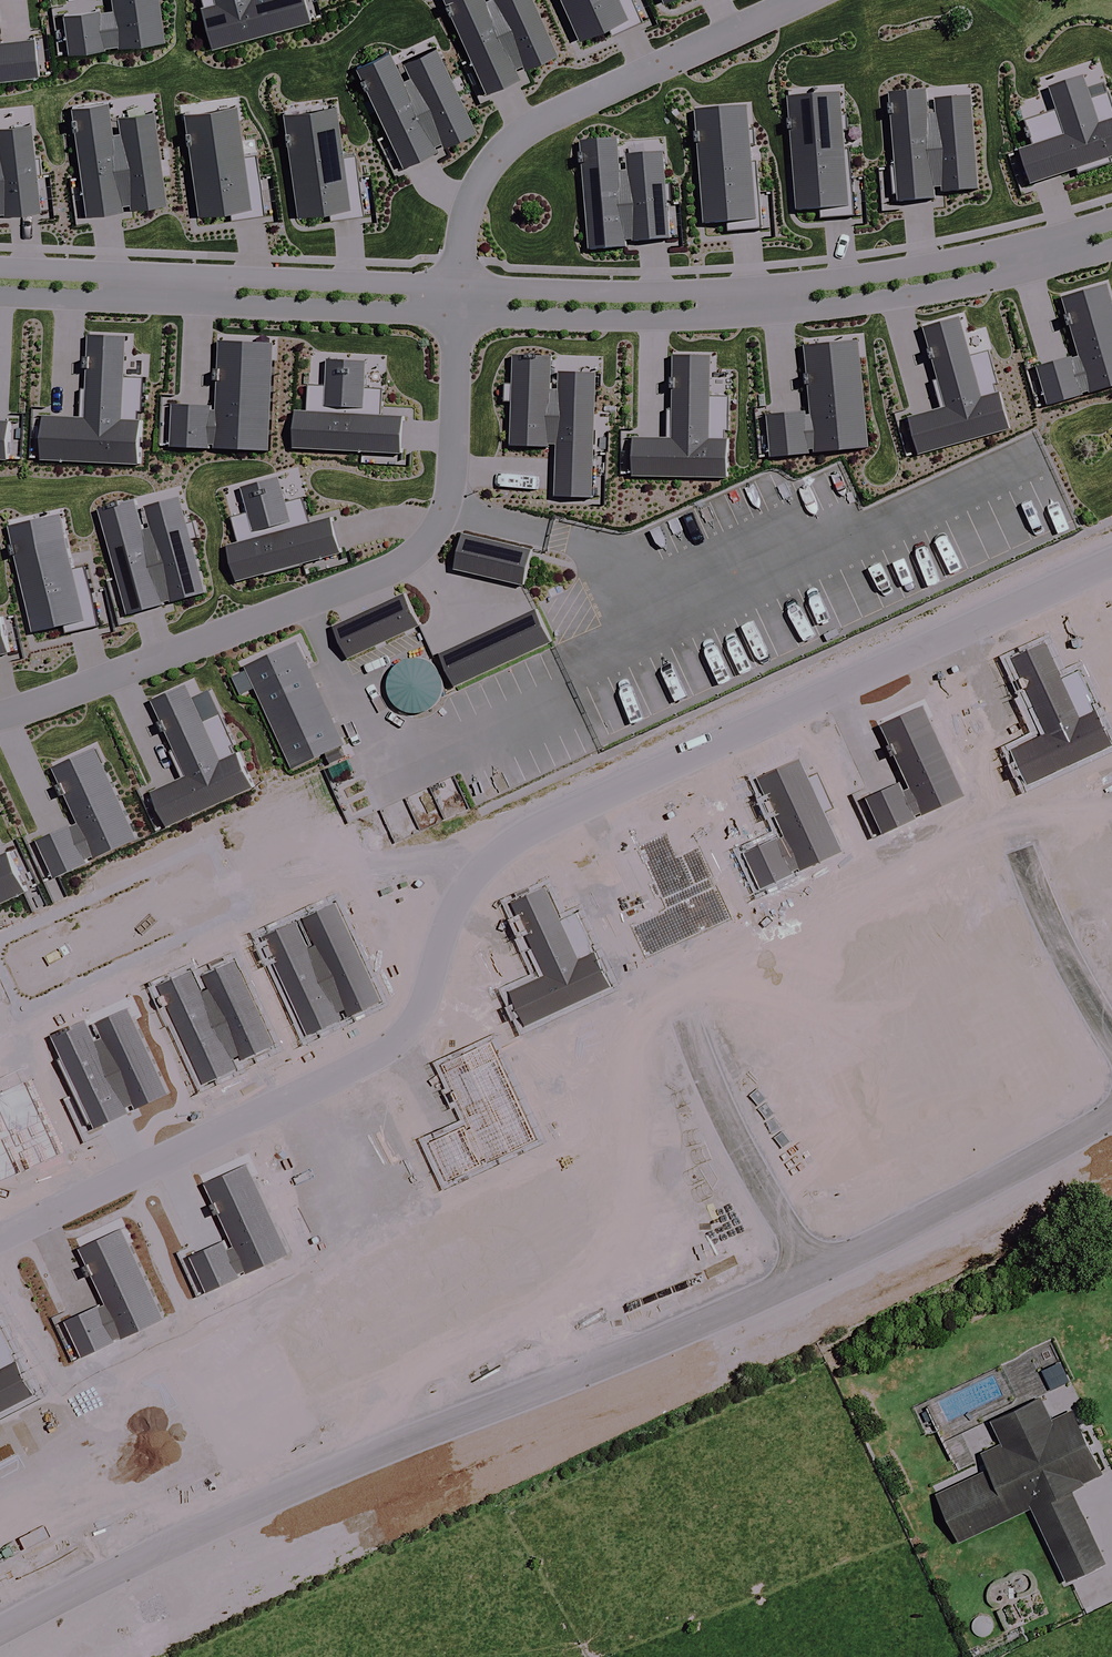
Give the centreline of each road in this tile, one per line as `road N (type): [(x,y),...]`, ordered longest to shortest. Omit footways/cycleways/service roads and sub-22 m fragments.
road 1 (residential): [(1111,563),(544,821),(473,877),(454,906),(424,1002),(405,1033),(370,1060),(0,1238)]
road 2 (residential): [(0,1632),(319,1475),(599,1368),(814,1272)]
road 3 (residential): [(0,719),(391,569),(427,543),(447,511),(455,461),(458,316)]
road 4 (residential): [(1111,248),(953,287),(770,316),(608,322),(458,316)]
road 5 (residential): [(459,285),(651,293),(766,285),(891,272),(1111,216)]
road 6 (residential): [(459,285),(477,185),(509,143),(802,0)]
road 7 (residential): [(0,270),(459,285)]
road 8 (residential): [(458,316),(0,298)]
road 9 (residential): [(814,1272),(1111,1113)]
road 10 (residential): [(814,1272),(726,1117),(689,1026)]
road 11 (residential): [(1111,1039),(1023,857)]

